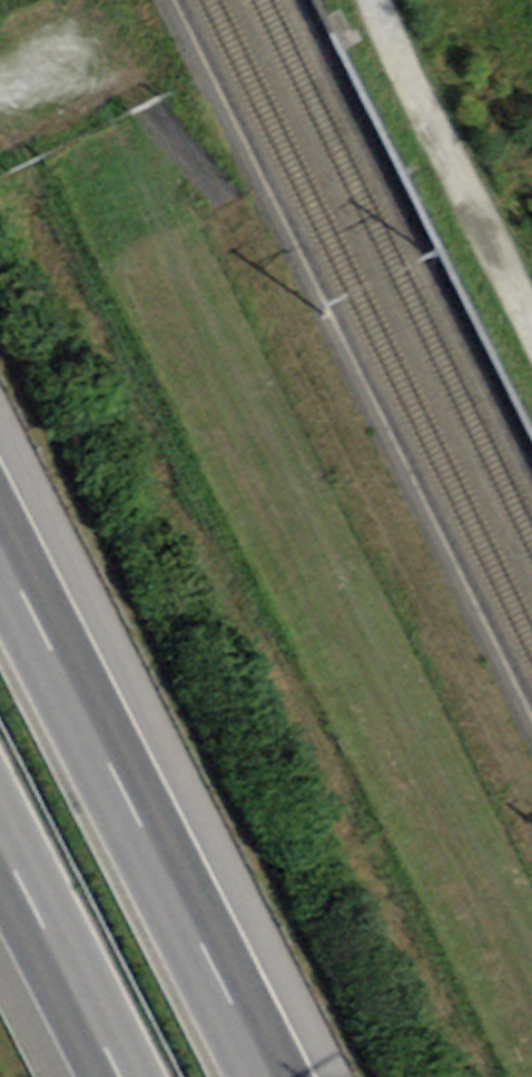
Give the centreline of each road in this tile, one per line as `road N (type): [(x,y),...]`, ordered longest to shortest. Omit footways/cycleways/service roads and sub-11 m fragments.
road 1 (motorway): [(255,1076),(0,574)]
road 2 (track): [(531,314),(373,0)]
road 3 (motorway): [(0,861),(110,1076)]
road 4 (track): [(157,107),(90,30),(0,70)]

